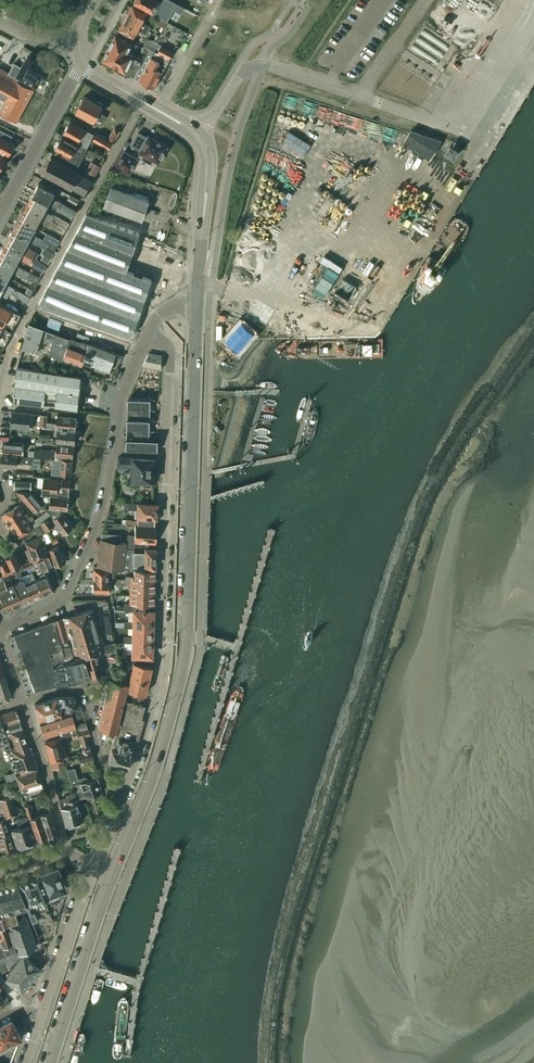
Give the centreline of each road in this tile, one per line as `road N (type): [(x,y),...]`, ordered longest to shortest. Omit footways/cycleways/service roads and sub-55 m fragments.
road 1 (tertiary): [(49,1062),(96,915),(153,773),(185,660),(198,304)]
road 2 (residential): [(146,334),(166,342),(171,355),(161,644),(157,701),(125,798)]
road 3 (residential): [(146,334),(124,390),(97,521),(71,579),(52,606),(2,624)]
road 4 (residential): [(0,381),(9,350),(143,102)]
road 5 (unclassified): [(201,136),(242,72),(264,65),(460,129)]
road 6 (residential): [(125,798),(80,897),(26,1062)]
road 7 (residential): [(0,214),(83,62)]
road 8 (residential): [(125,798),(108,785),(78,689)]

